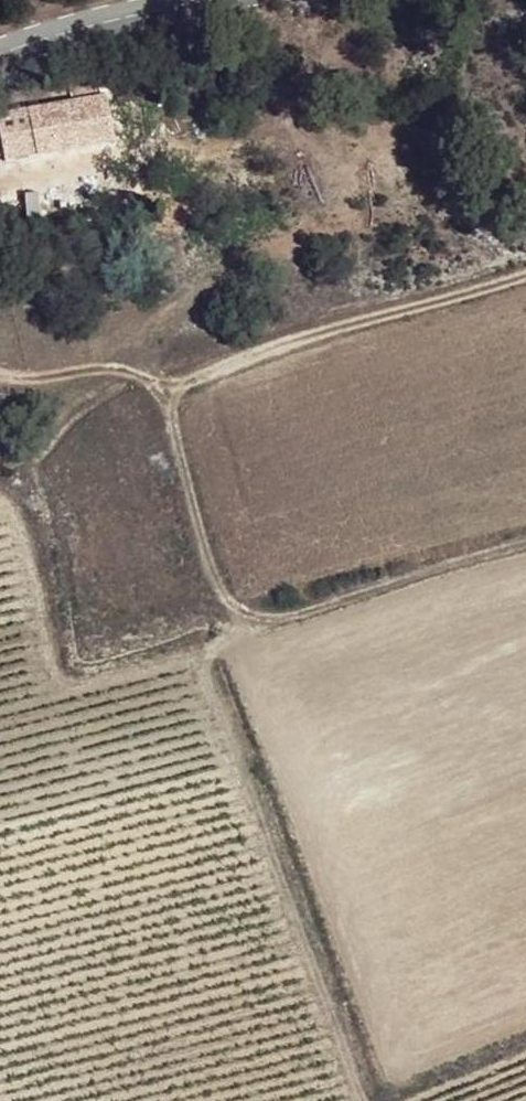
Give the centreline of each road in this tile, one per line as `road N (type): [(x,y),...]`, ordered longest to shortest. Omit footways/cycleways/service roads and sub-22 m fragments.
road 1 (track): [(0,369),(112,368),(162,390),(225,575),(265,626),(525,563)]
road 2 (track): [(362,1100),(342,1074),(203,677),(250,607)]
road 3 (track): [(162,390),(246,351),(525,266)]
road 4 (secondary): [(0,54),(60,25),(187,0)]

